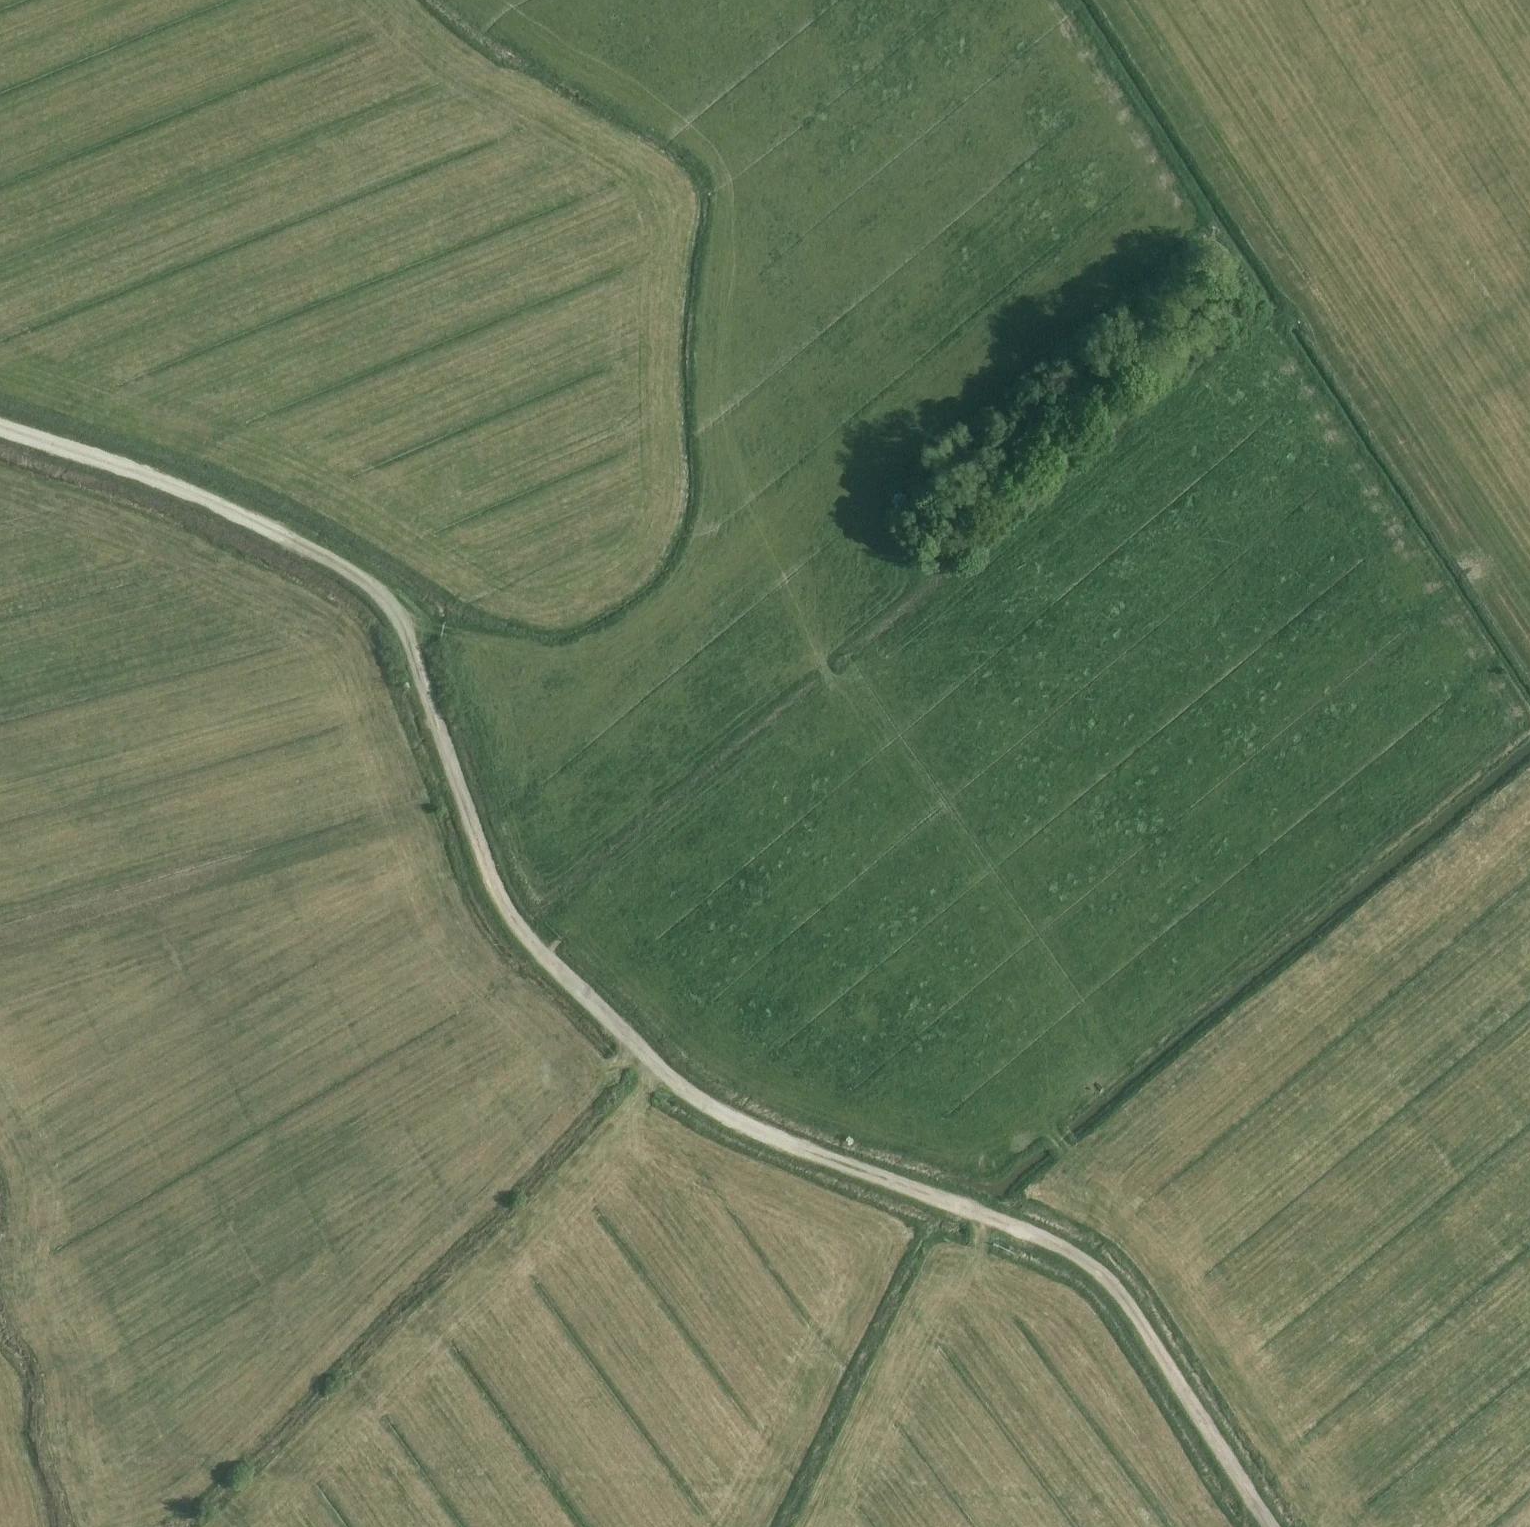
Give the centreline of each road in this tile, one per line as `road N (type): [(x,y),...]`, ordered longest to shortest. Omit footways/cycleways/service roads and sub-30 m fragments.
road 1 (track): [(1273,1526),(1110,1281),(1068,1252),(698,1100),(524,936),(494,877),(405,623),(385,597),(194,491),(0,426)]
road 2 (track): [(845,697),(788,565),(775,510),(746,364),(736,178),(724,144),(699,108),(581,49),(519,0)]

